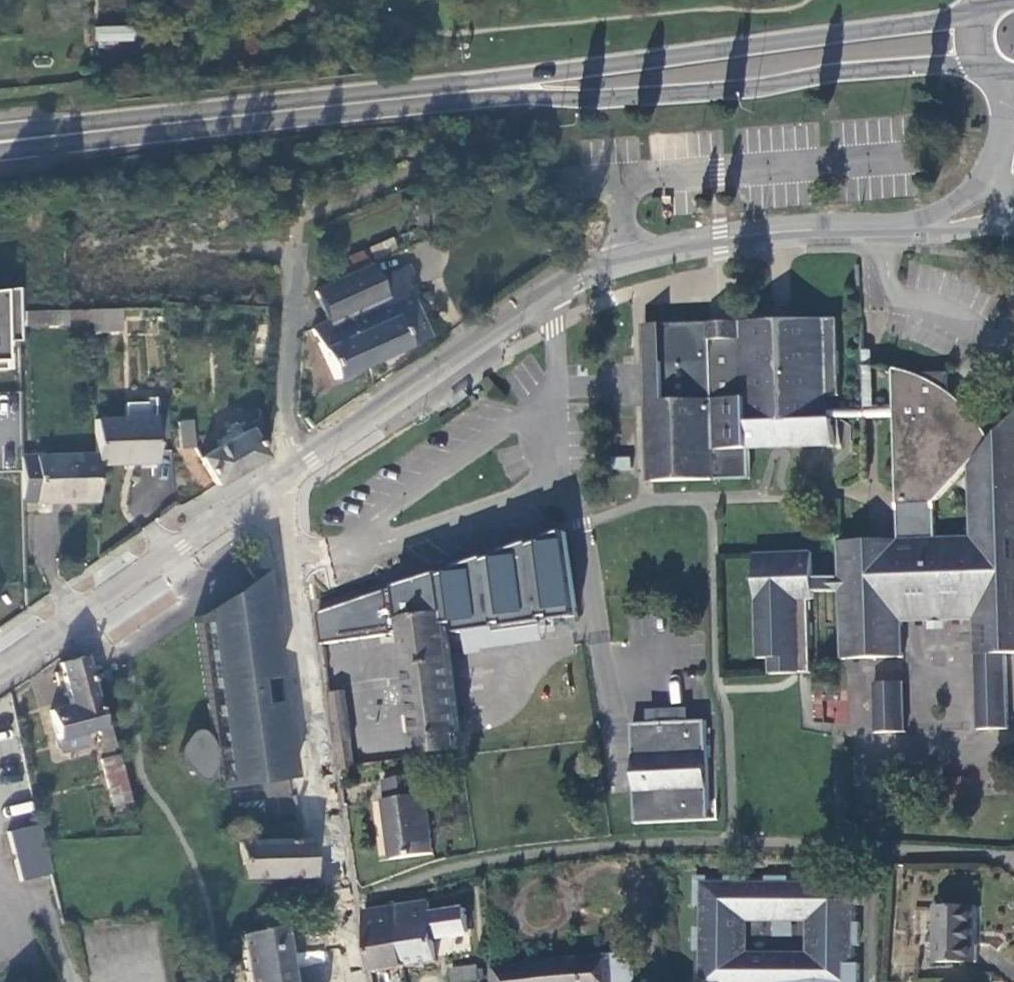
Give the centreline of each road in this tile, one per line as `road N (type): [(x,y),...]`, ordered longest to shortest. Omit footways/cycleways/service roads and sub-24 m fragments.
road 1 (residential): [(913,230),(780,232),(625,258),(575,278),(281,476)]
road 2 (primary): [(444,97),(670,96),(986,62)]
road 3 (primary): [(978,16),(487,80),(444,97)]
road 4 (residential): [(347,981),(290,595),(281,476)]
road 5 (primary): [(444,97),(0,144)]
road 6 (residential): [(281,476),(0,669)]
road 7 (residential): [(299,249),(281,476)]

